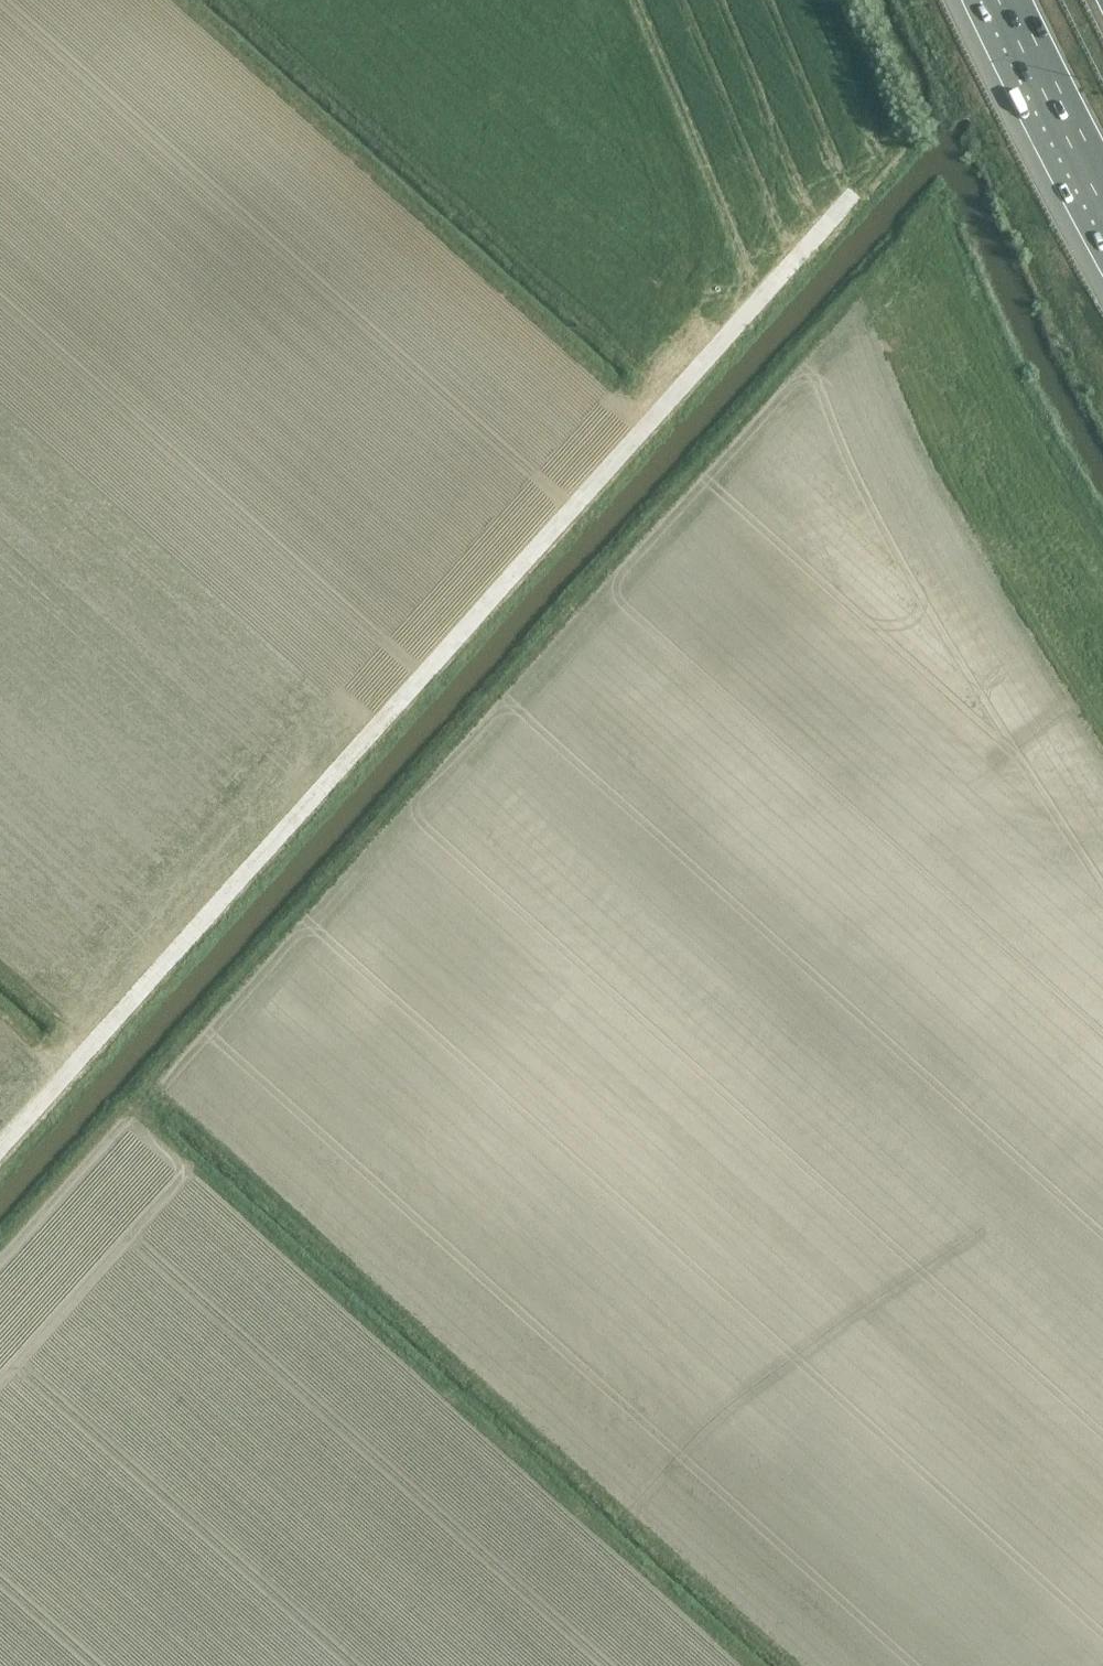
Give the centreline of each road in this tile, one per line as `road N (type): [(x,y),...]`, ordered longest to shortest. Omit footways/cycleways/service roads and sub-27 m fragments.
road 1 (motorway): [(1006,0),(1102,191)]

